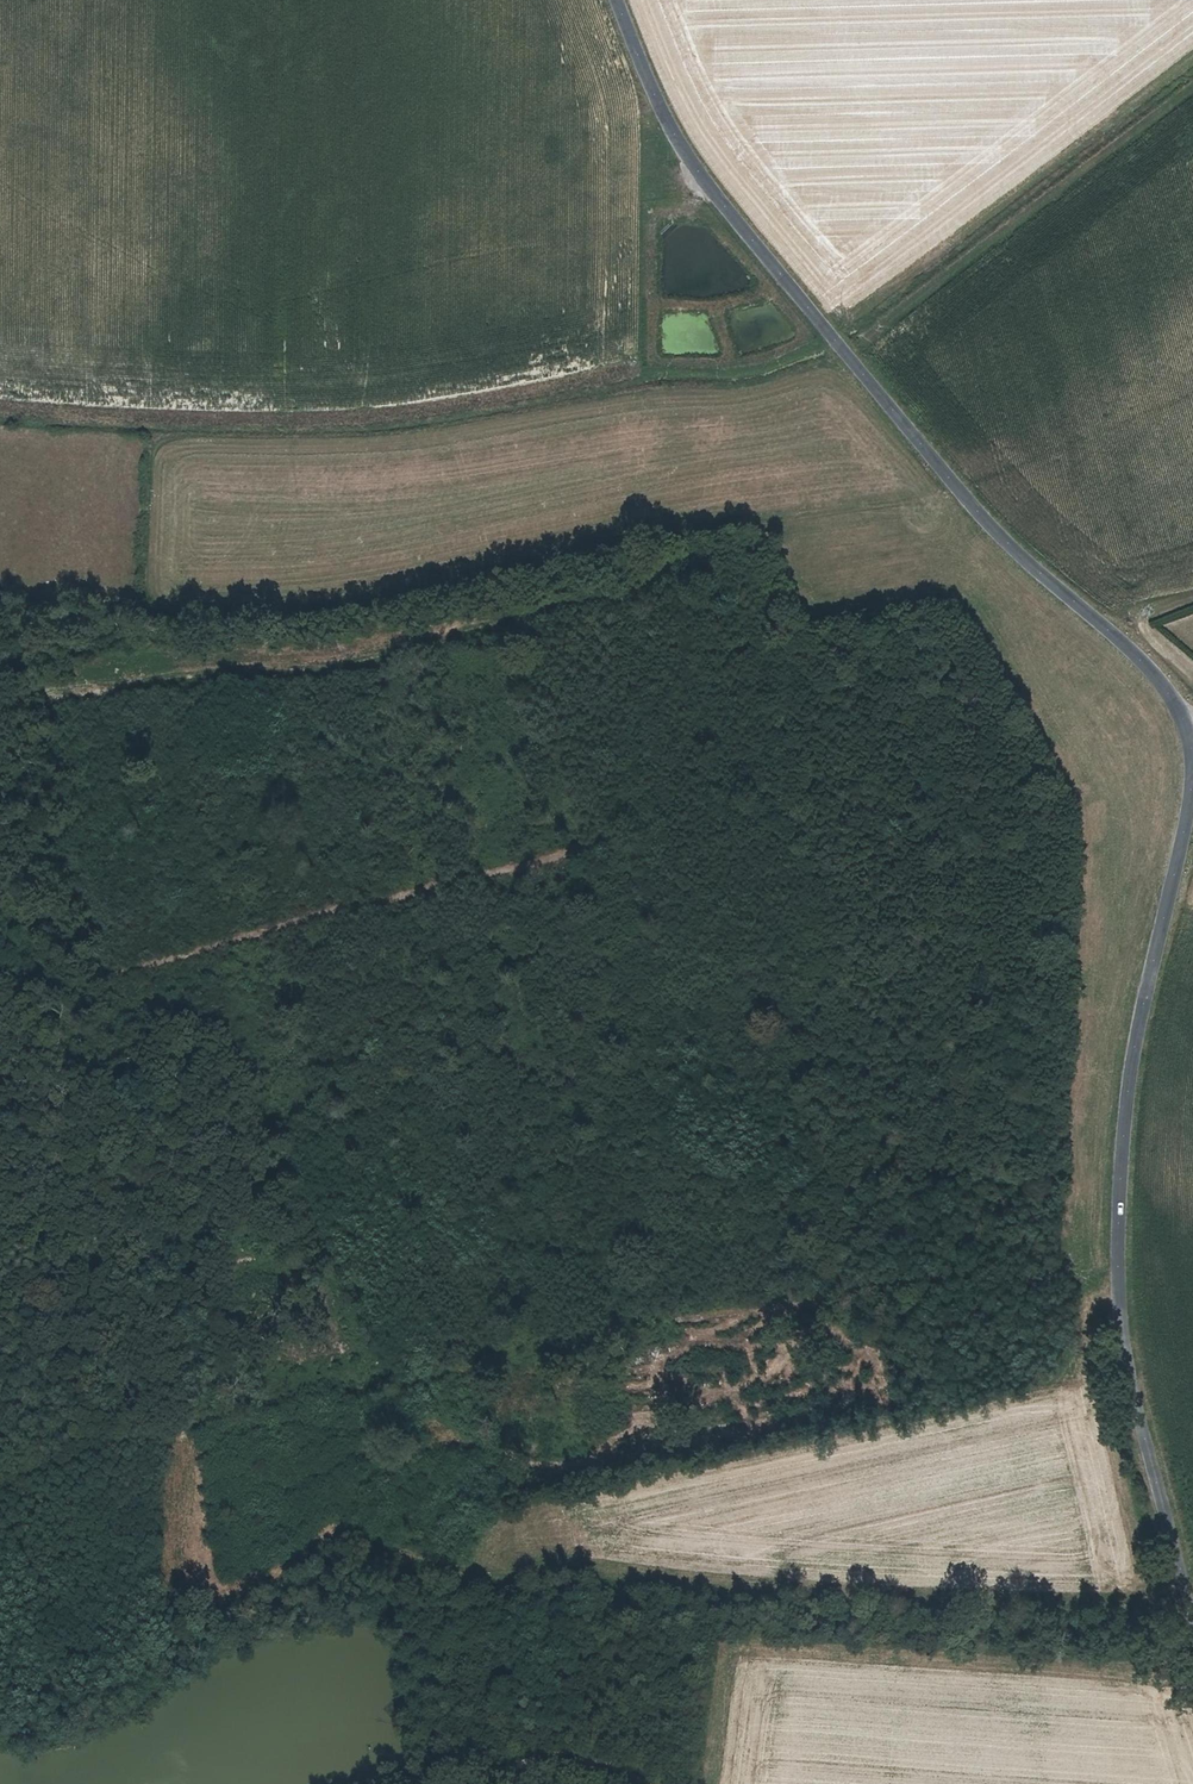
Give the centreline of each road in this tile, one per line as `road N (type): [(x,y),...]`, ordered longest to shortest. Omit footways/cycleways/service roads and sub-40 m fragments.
road 1 (tertiary): [(1192,1620),(1135,1398),(1119,1279),(1129,1084),(1187,816),(1189,733),(1139,658),(984,518),(703,179),(657,108),(616,0)]
road 2 (track): [(641,1783),(548,1756),(415,1783)]

